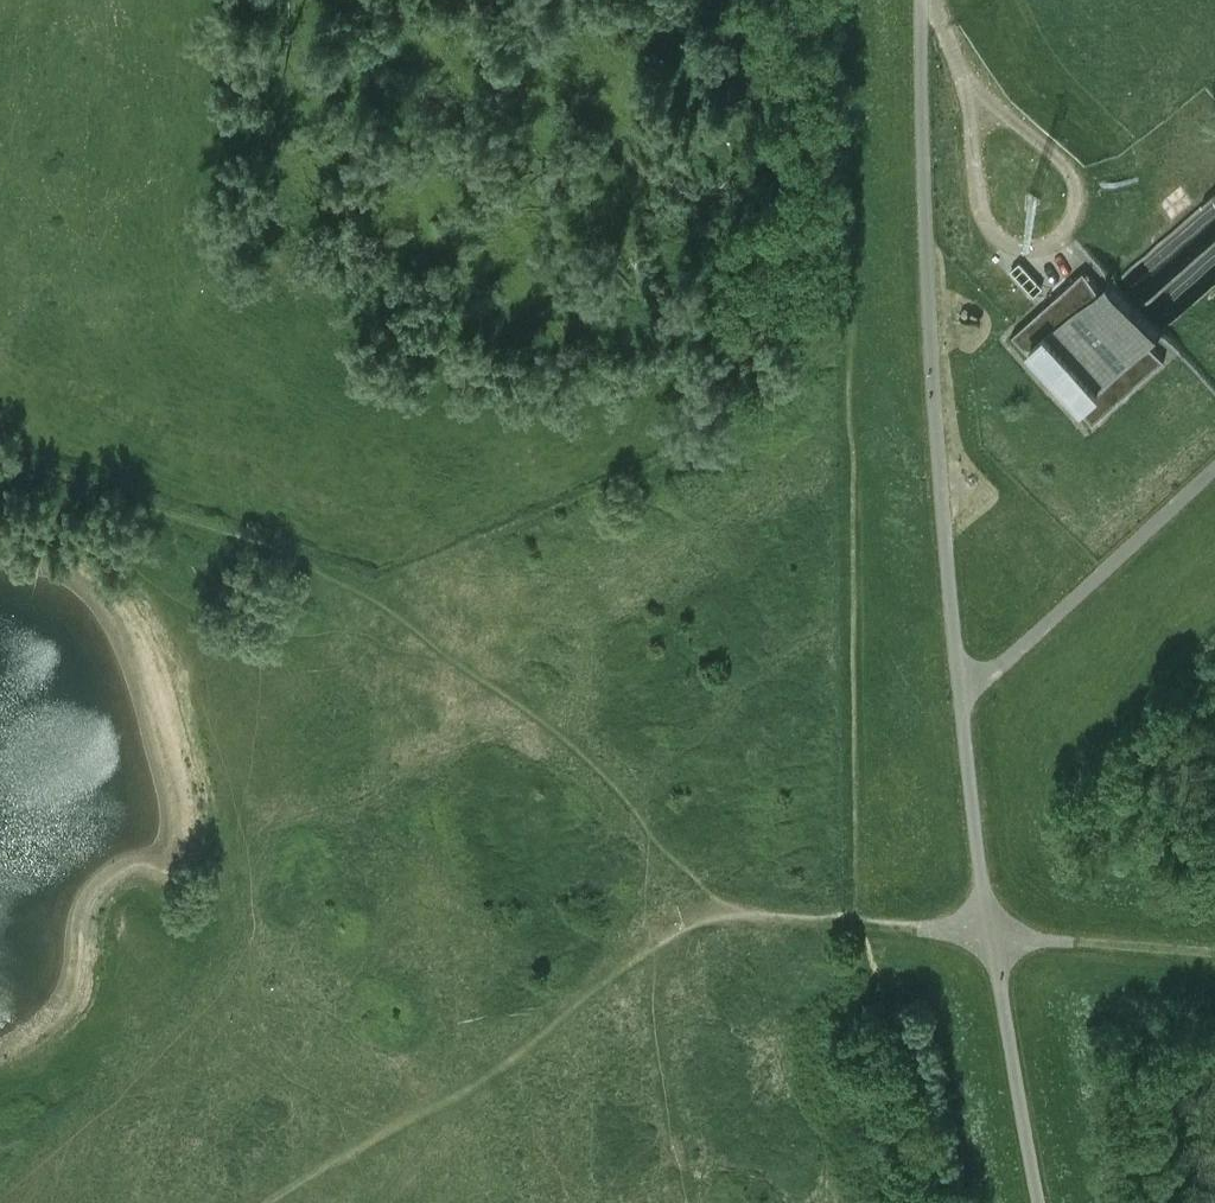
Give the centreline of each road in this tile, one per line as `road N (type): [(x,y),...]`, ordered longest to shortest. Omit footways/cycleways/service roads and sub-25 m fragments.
road 1 (motorway): [(0,754),(488,378),(938,0)]
road 2 (motorway): [(859,0),(428,356),(0,691)]
road 3 (track): [(920,0),(927,303),(962,699)]
road 4 (track): [(1038,1202),(990,938)]
road 5 (track): [(990,938),(962,699)]

